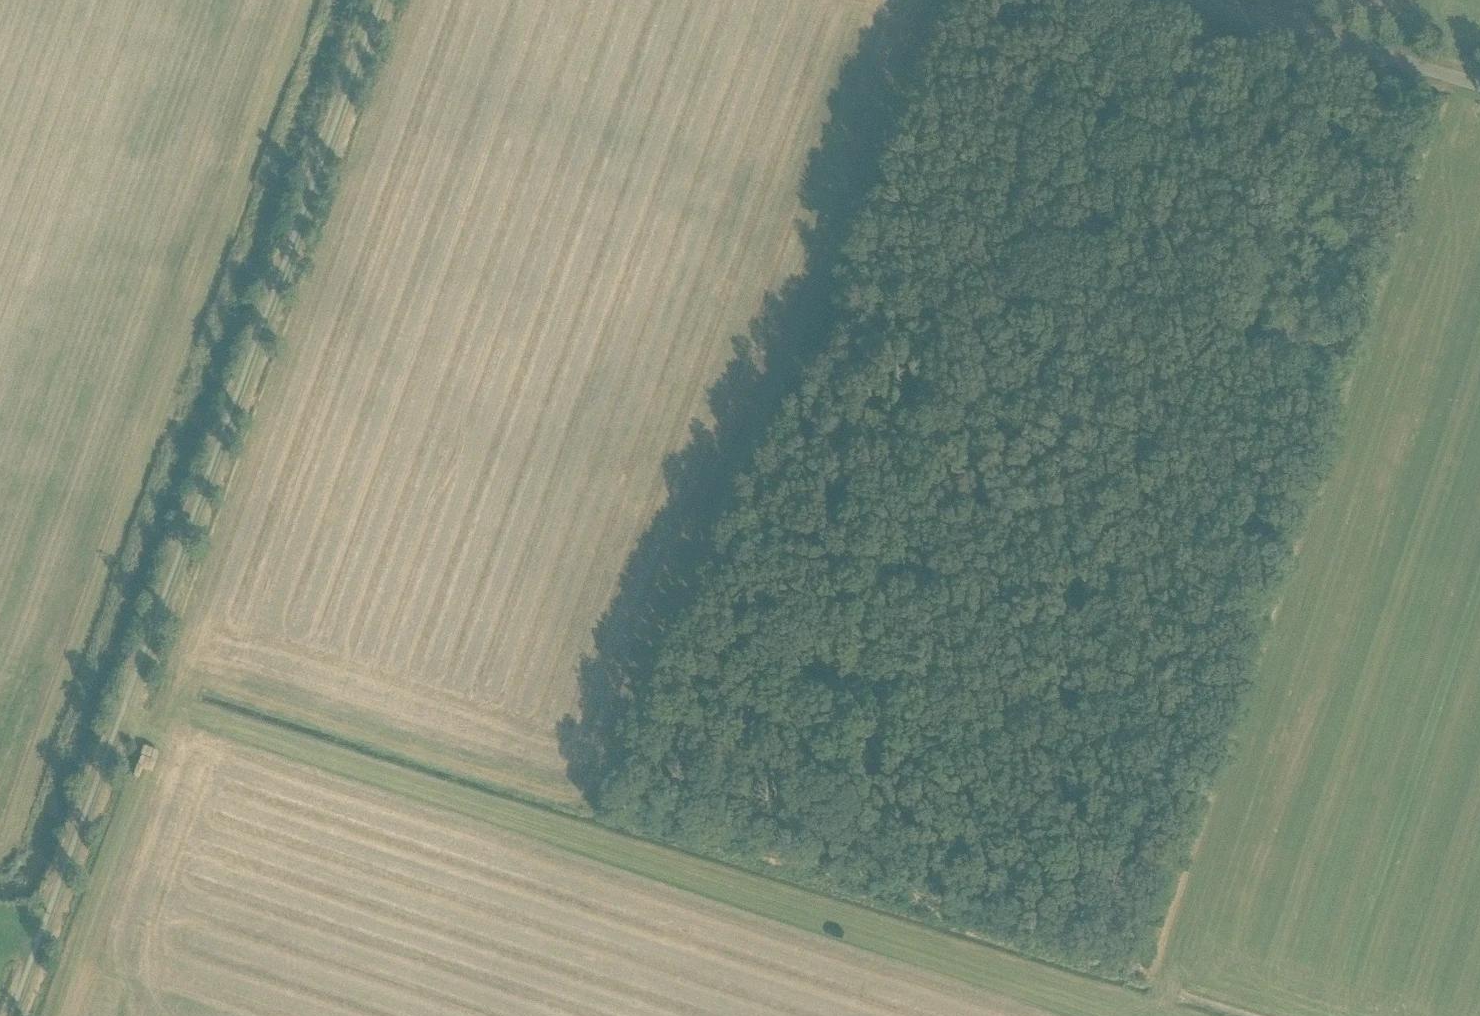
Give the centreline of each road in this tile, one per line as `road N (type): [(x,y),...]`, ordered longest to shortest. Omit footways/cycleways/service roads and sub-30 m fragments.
road 1 (track): [(11,1015),(380,0)]
road 2 (unclassified): [(1479,85),(1190,0)]

